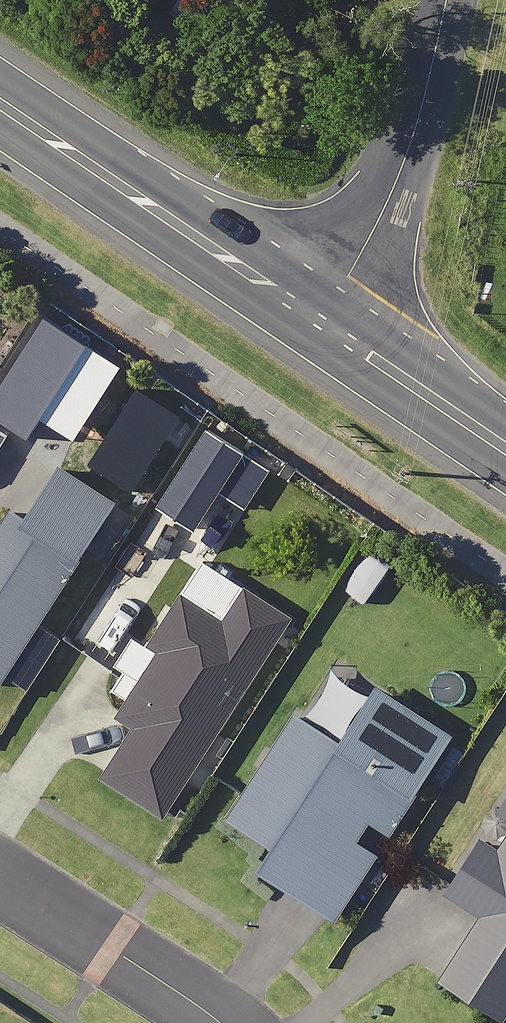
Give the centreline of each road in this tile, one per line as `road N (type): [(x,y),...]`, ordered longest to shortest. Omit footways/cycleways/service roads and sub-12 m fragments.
road 1 (primary): [(0,88),(360,329)]
road 2 (unclassified): [(443,0),(360,329)]
road 3 (residential): [(0,875),(217,1022)]
road 4 (primary): [(360,329),(505,431)]

